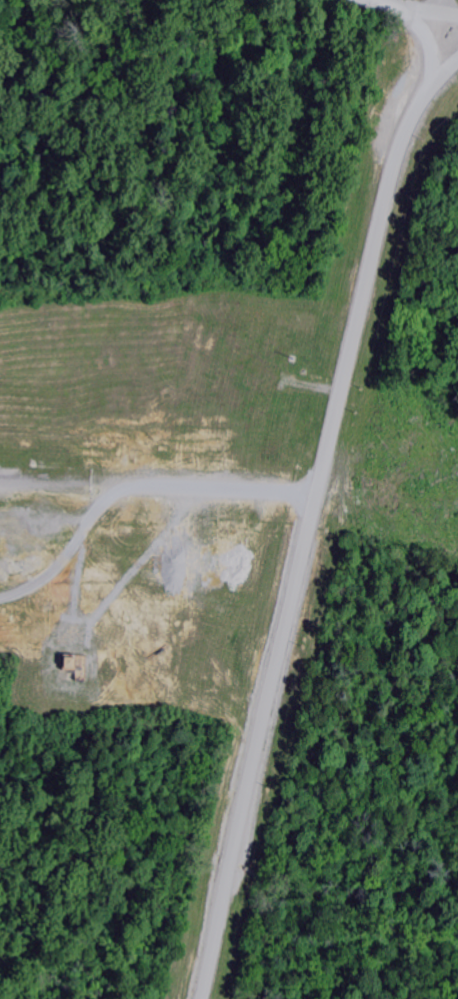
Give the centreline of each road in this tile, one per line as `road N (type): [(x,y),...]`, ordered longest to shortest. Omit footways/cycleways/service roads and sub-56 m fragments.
road 1 (residential): [(457,56),(419,98),(386,170),(203,998)]
road 2 (track): [(0,597),(45,575),(111,494),(143,488),(310,498)]

